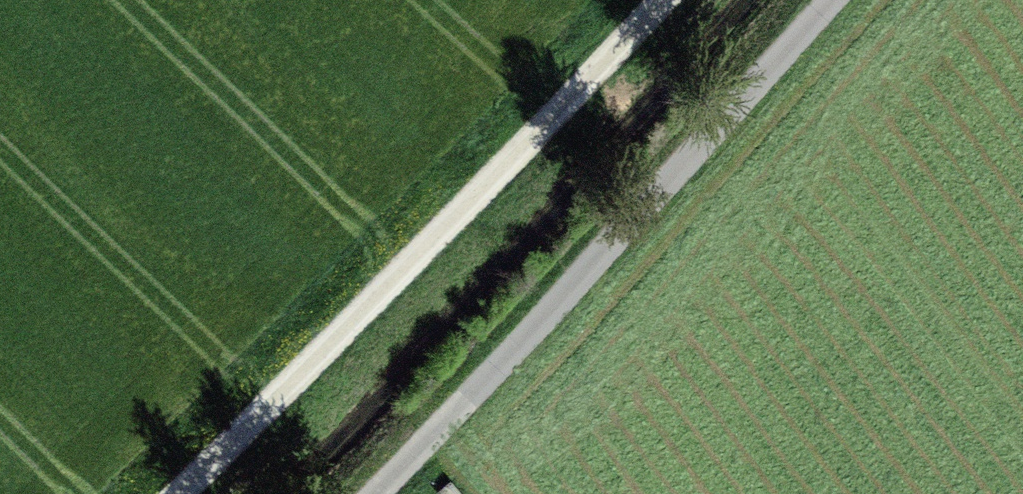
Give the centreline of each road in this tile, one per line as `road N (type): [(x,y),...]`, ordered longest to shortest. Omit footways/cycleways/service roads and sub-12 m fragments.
road 1 (track): [(664,0),(148,493)]
road 2 (track): [(874,0),(402,493)]

